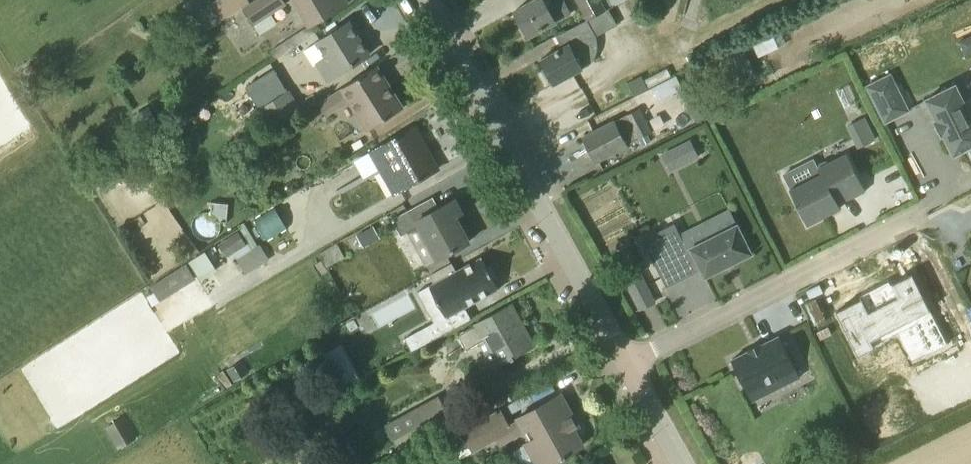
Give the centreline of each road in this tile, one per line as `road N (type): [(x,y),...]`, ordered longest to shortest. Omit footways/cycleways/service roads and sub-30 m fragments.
road 1 (unclassified): [(626,364),(427,0)]
road 2 (residential): [(626,364),(919,216)]

